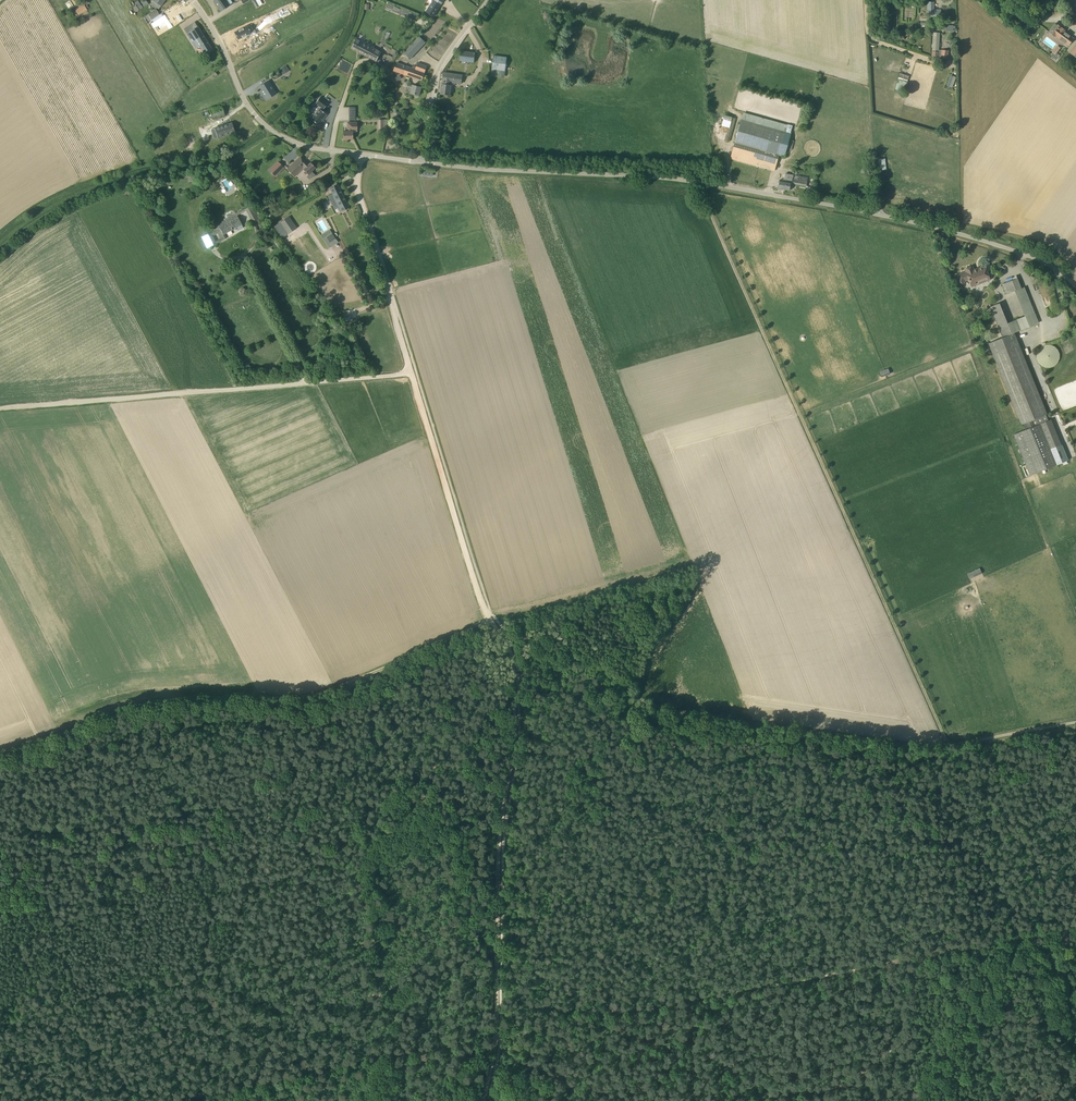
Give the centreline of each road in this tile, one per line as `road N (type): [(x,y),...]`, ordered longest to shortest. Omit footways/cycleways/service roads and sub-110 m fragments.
road 1 (unclassified): [(1075,287),(1016,251),(874,213),(661,177),(422,162)]
road 2 (track): [(949,745),(702,183)]
road 3 (track): [(1075,722),(928,748),(697,714),(642,700),(602,669),(505,639)]
road 4 (track): [(490,618),(312,696),(139,705),(0,756)]
road 5 (track): [(354,0),(344,35),(269,116),(265,138),(225,163),(142,173),(98,189),(0,248)]
road 6 (track): [(496,1038),(939,950)]
road 7 (track): [(490,618),(365,213)]
road 8 (track): [(410,371),(0,409)]
road 9 (track): [(254,891),(355,841),(371,794),(389,781),(464,762),(515,720)]
road 10 (track): [(208,1091),(496,1038)]
road 11 (unclassified): [(361,154),(297,143),(260,121),(192,0)]
road 12 (track): [(515,720),(498,920)]
road 13 (track): [(916,1020),(864,1042),(820,1076),(754,1100)]
road 14 (unclassified): [(422,162),(440,65),(489,0)]

